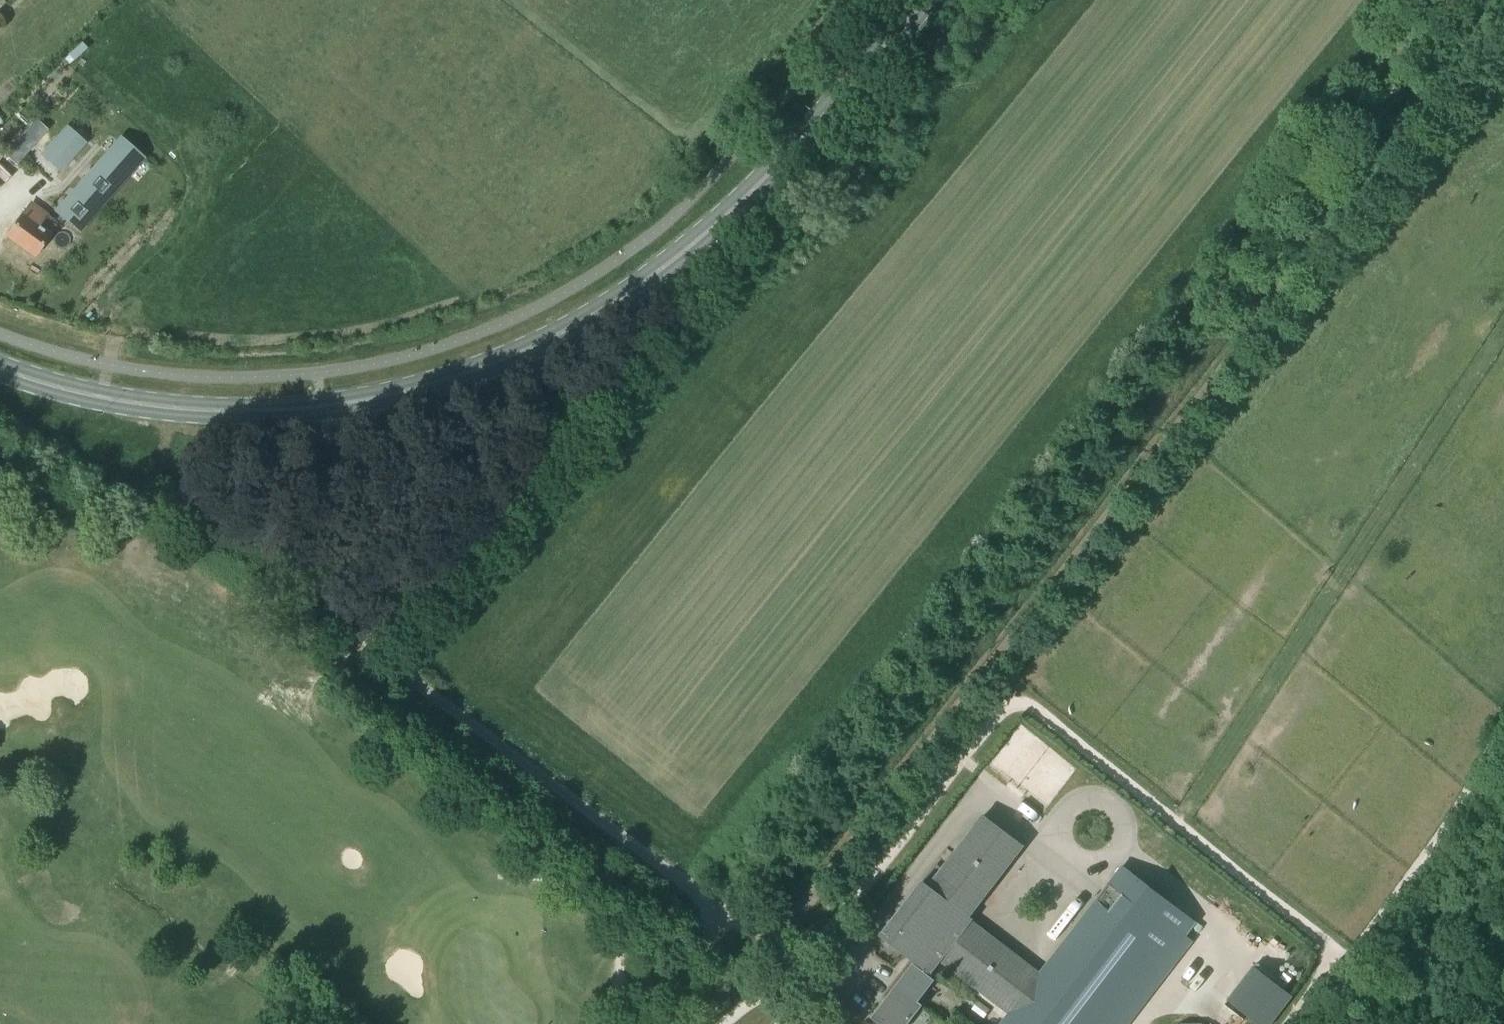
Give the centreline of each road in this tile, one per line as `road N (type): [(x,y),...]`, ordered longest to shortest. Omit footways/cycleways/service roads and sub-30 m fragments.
road 1 (tertiary): [(931,0),(807,139),(684,259),(517,357),(386,398),(243,411),(109,401),(0,369)]
road 2 (track): [(721,920),(640,1023)]

